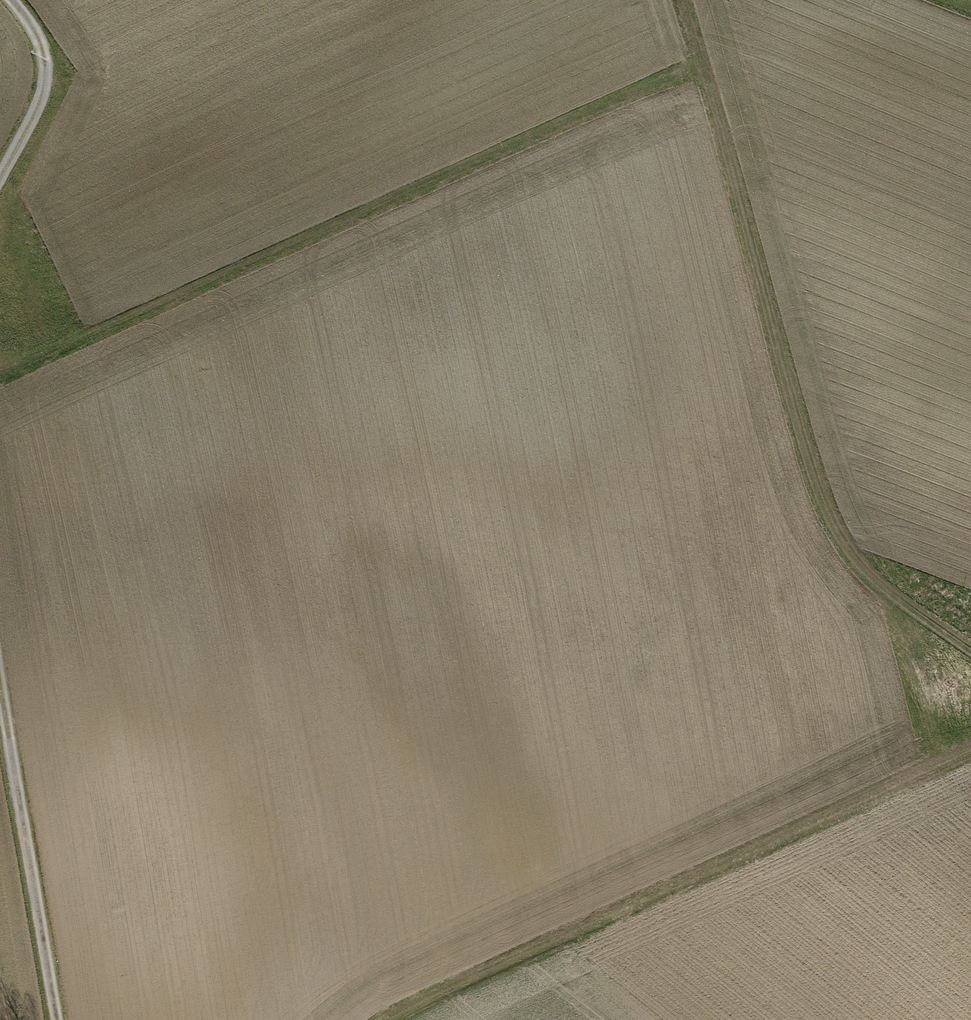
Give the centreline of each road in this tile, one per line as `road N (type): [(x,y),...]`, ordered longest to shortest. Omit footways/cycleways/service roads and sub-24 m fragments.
road 1 (track): [(0,375),(701,66)]
road 2 (track): [(683,0),(825,501),(861,565),(970,651)]
road 3 (track): [(970,743),(402,1004),(389,1019)]
road 4 (track): [(57,1019),(0,702)]
road 5 (track): [(0,174),(33,115),(43,71),(8,0)]

